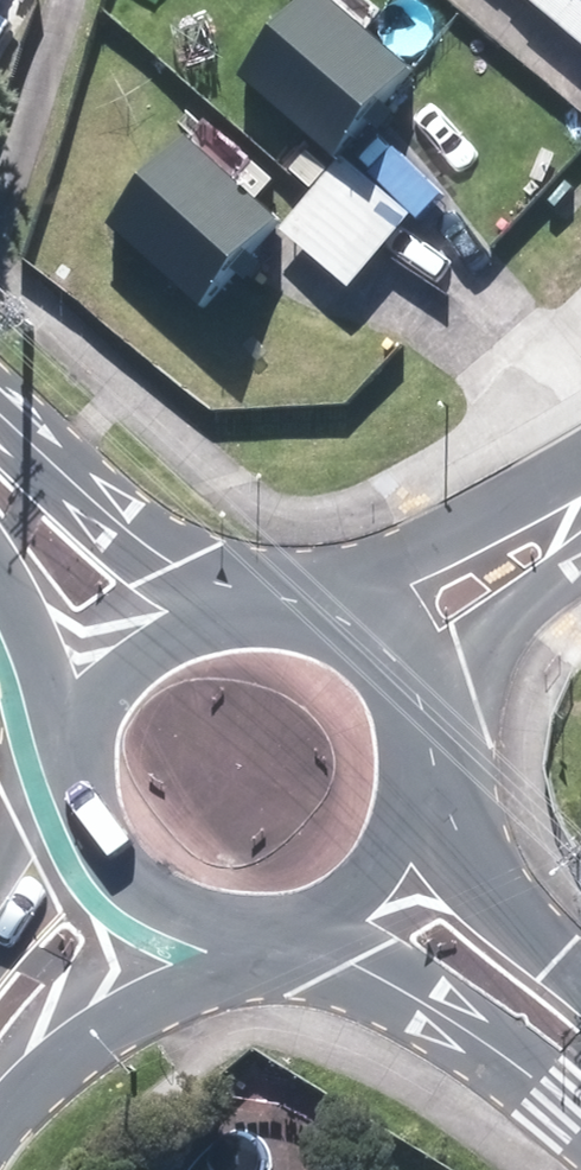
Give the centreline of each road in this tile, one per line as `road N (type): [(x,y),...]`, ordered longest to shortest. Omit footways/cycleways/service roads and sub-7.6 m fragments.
road 1 (secondary): [(580,1132),(301,935)]
road 2 (secondary): [(265,939),(79,1045),(0,1109)]
road 3 (residential): [(305,612),(580,465)]
road 4 (secondary): [(0,447),(241,616)]
road 5 (secondary): [(265,939),(195,920),(141,886),(106,841),(82,778)]
road 6 (secondary): [(82,778),(92,726),(113,684),(151,647),(241,616)]
road 7 (secondary): [(428,778),(512,907),(580,972)]
road 8 (residential): [(580,548),(526,603),(431,736)]
road 9 (secondary): [(82,778),(0,580)]
road 10 (secondary): [(428,778),(370,885),(342,915),(301,935)]
road 11 (secondary): [(305,612),(366,634),(395,661),(424,706),(431,736)]
road 12 (secondary): [(0,898),(82,778)]

